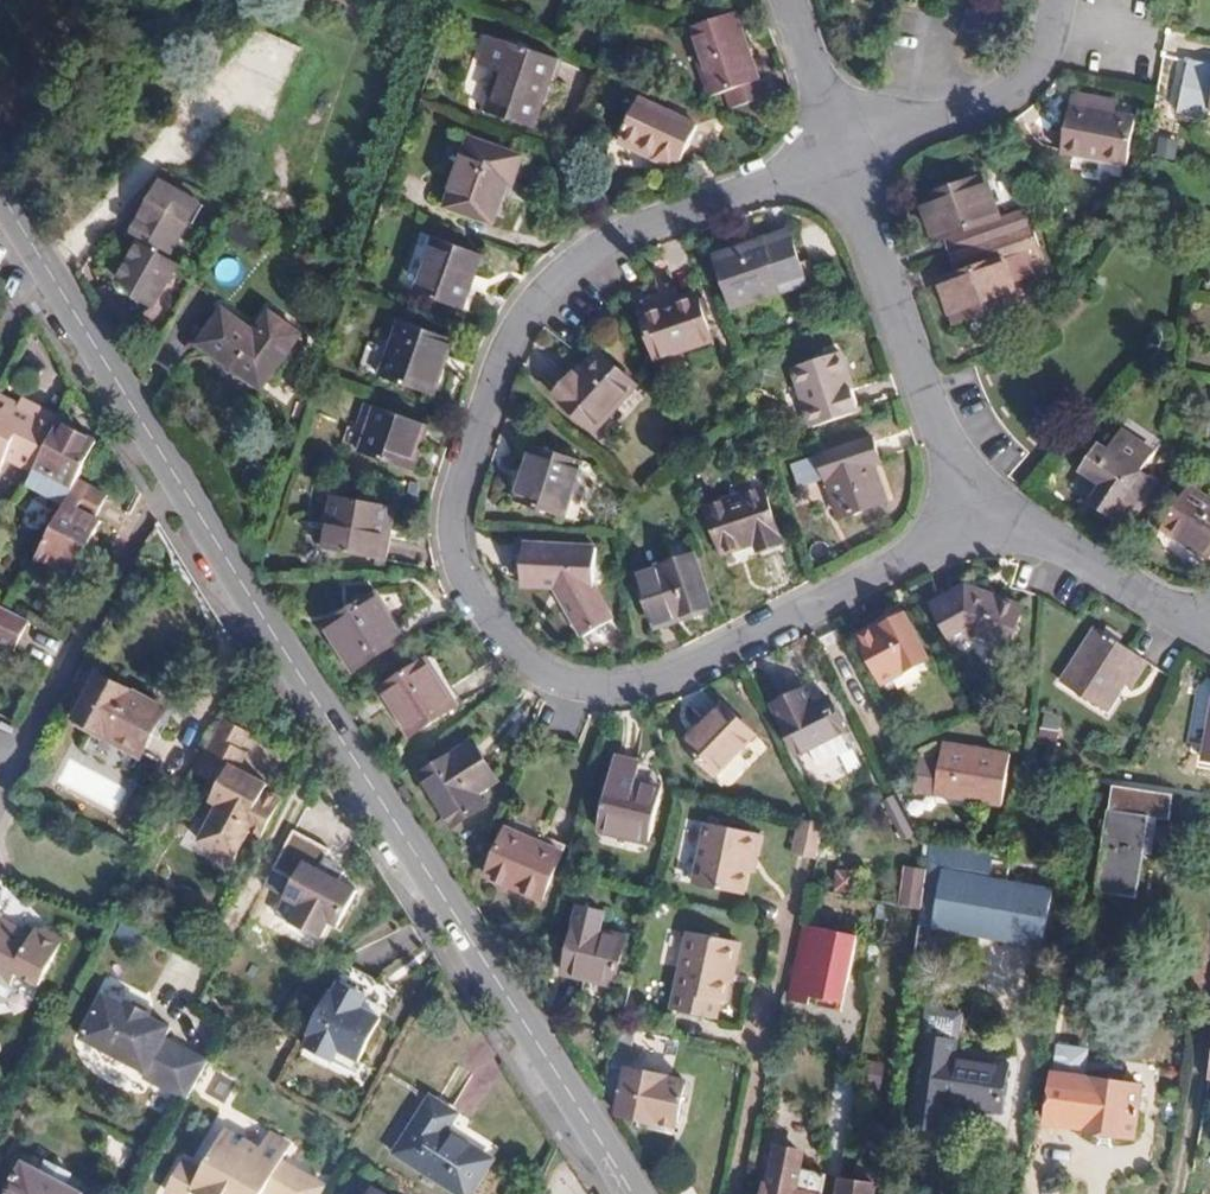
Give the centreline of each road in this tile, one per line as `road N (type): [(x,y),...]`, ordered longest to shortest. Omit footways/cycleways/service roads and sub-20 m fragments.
road 1 (residential): [(982,495),(916,554),(721,650),(654,677),(597,686),(514,651),(465,570),(456,517),(463,462),(509,344),(541,297),(587,259),(667,219),(841,154)]
road 2 (tertiary): [(180,480),(631,1193)]
road 3 (residential): [(180,480),(141,524),(0,807)]
road 4 (residential): [(841,154),(947,451),(982,495)]
road 5 (tertiary): [(0,195),(180,480)]
road 6 (residential): [(1055,0),(1043,54),(1017,89),(841,154)]
road 7 (residential): [(982,495),(1209,631)]
road 8 (residential): [(785,0),(841,154)]

